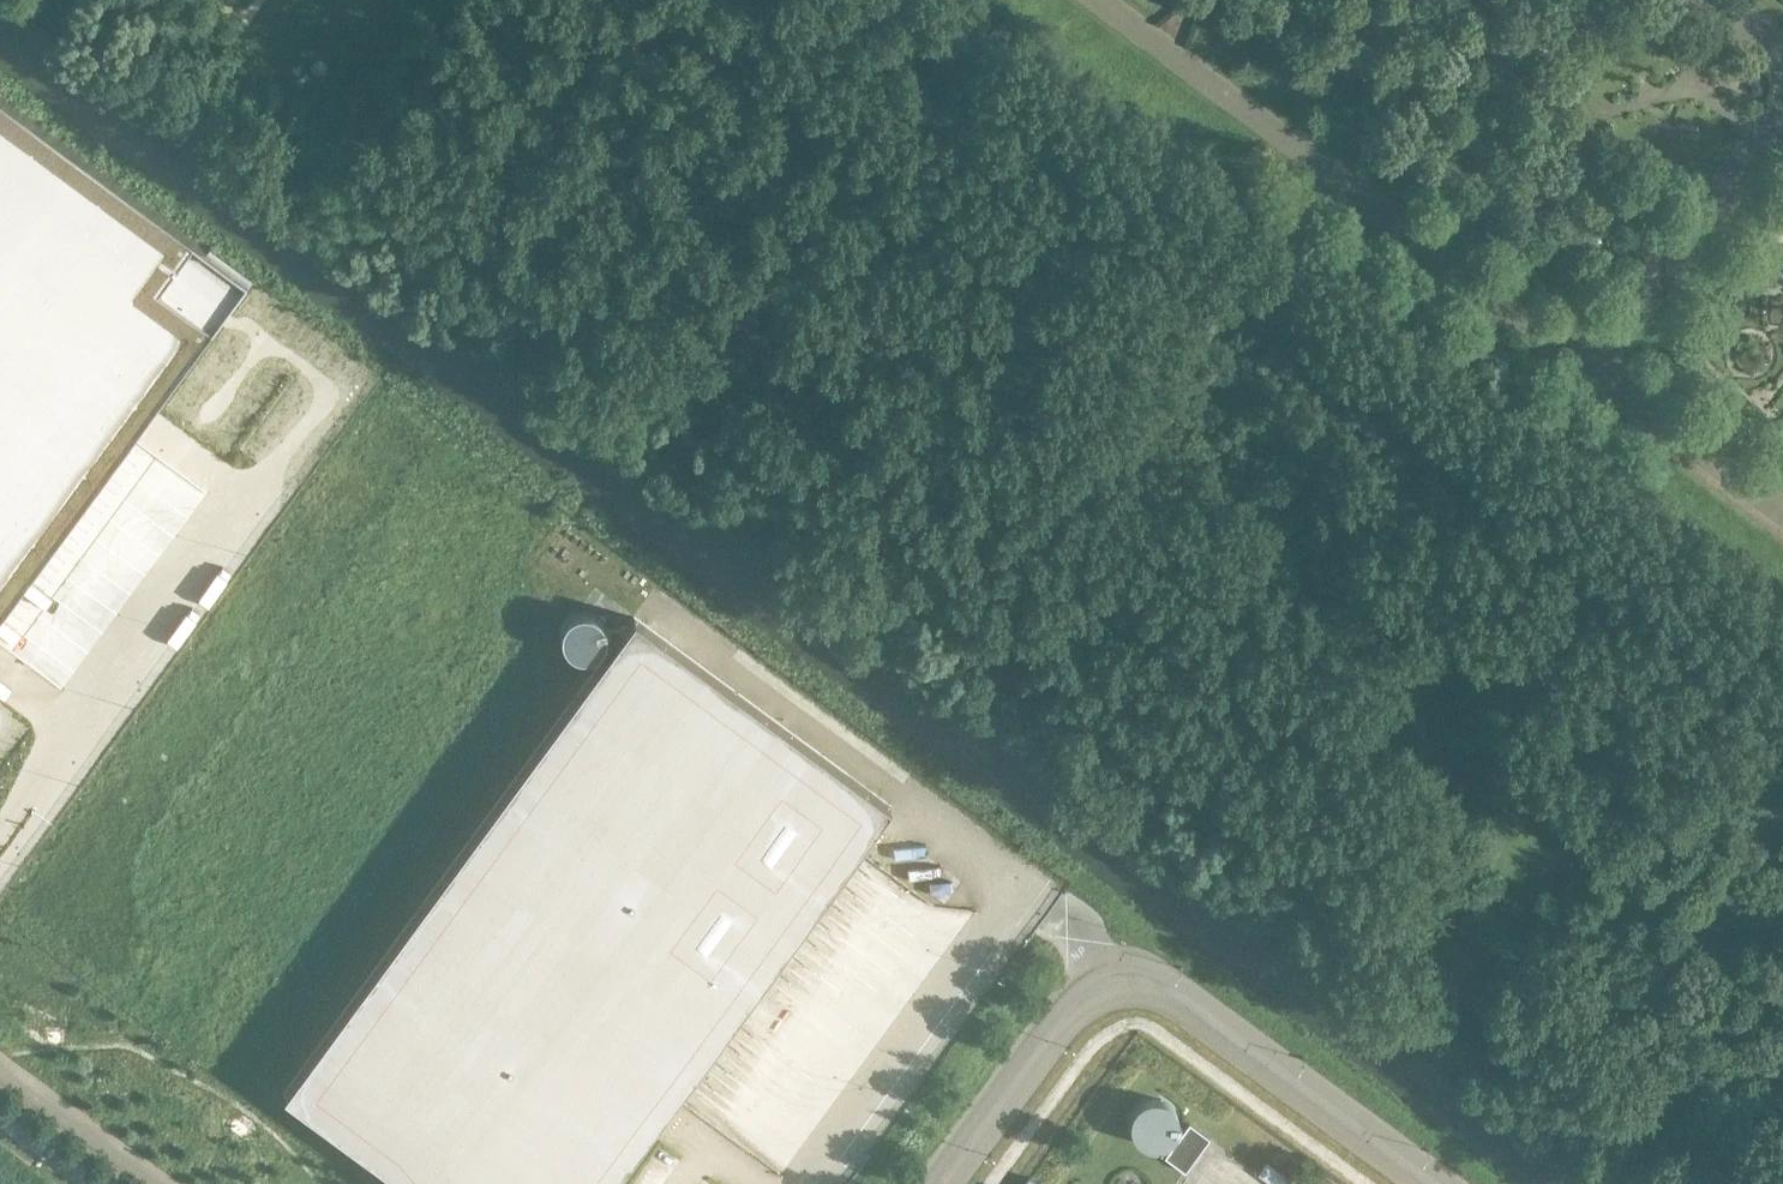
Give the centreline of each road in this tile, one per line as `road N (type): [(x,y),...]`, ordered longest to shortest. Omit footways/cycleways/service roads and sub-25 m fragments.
road 1 (unclassified): [(943,1183),(1081,1000),(1108,982),(1142,980),(1172,994),(1433,1183)]

